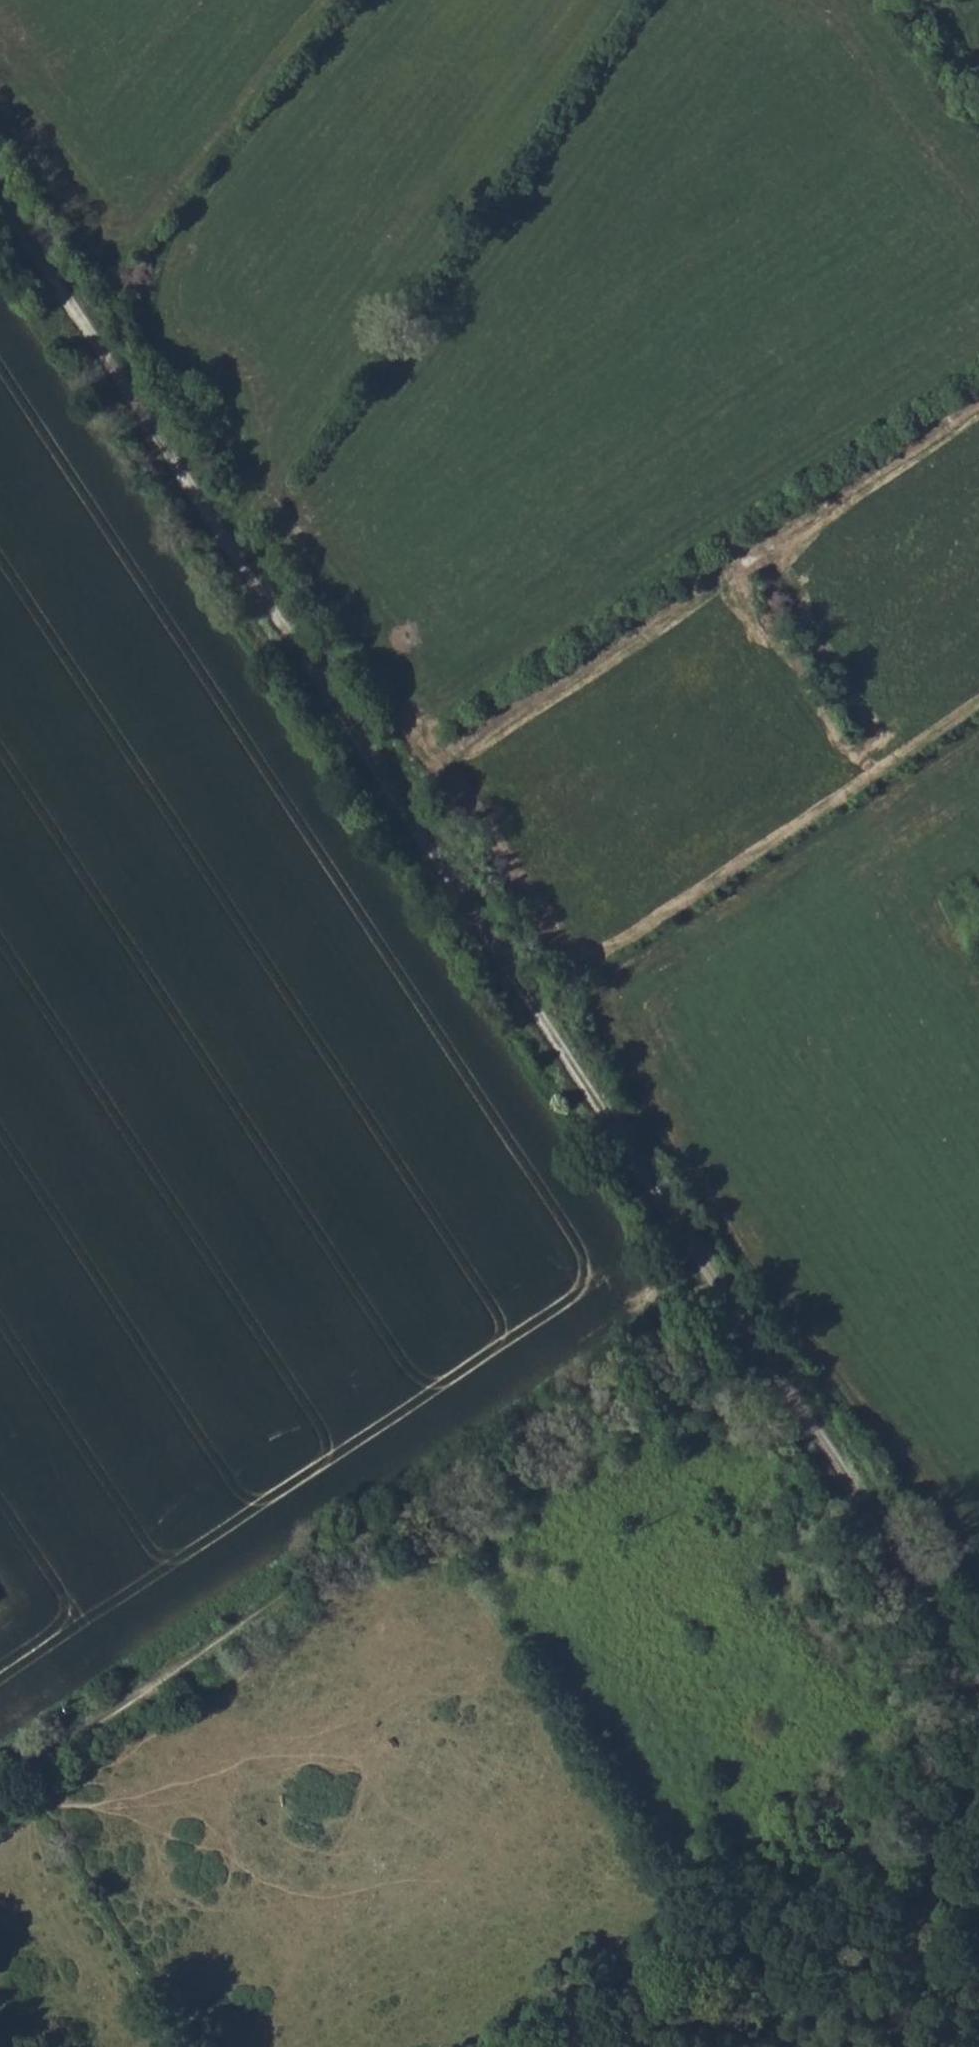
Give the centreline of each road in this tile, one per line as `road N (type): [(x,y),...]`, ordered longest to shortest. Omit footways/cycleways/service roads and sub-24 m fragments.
road 1 (track): [(978,1692),(364,740),(0,210)]
road 2 (track): [(0,1770),(732,1310)]

